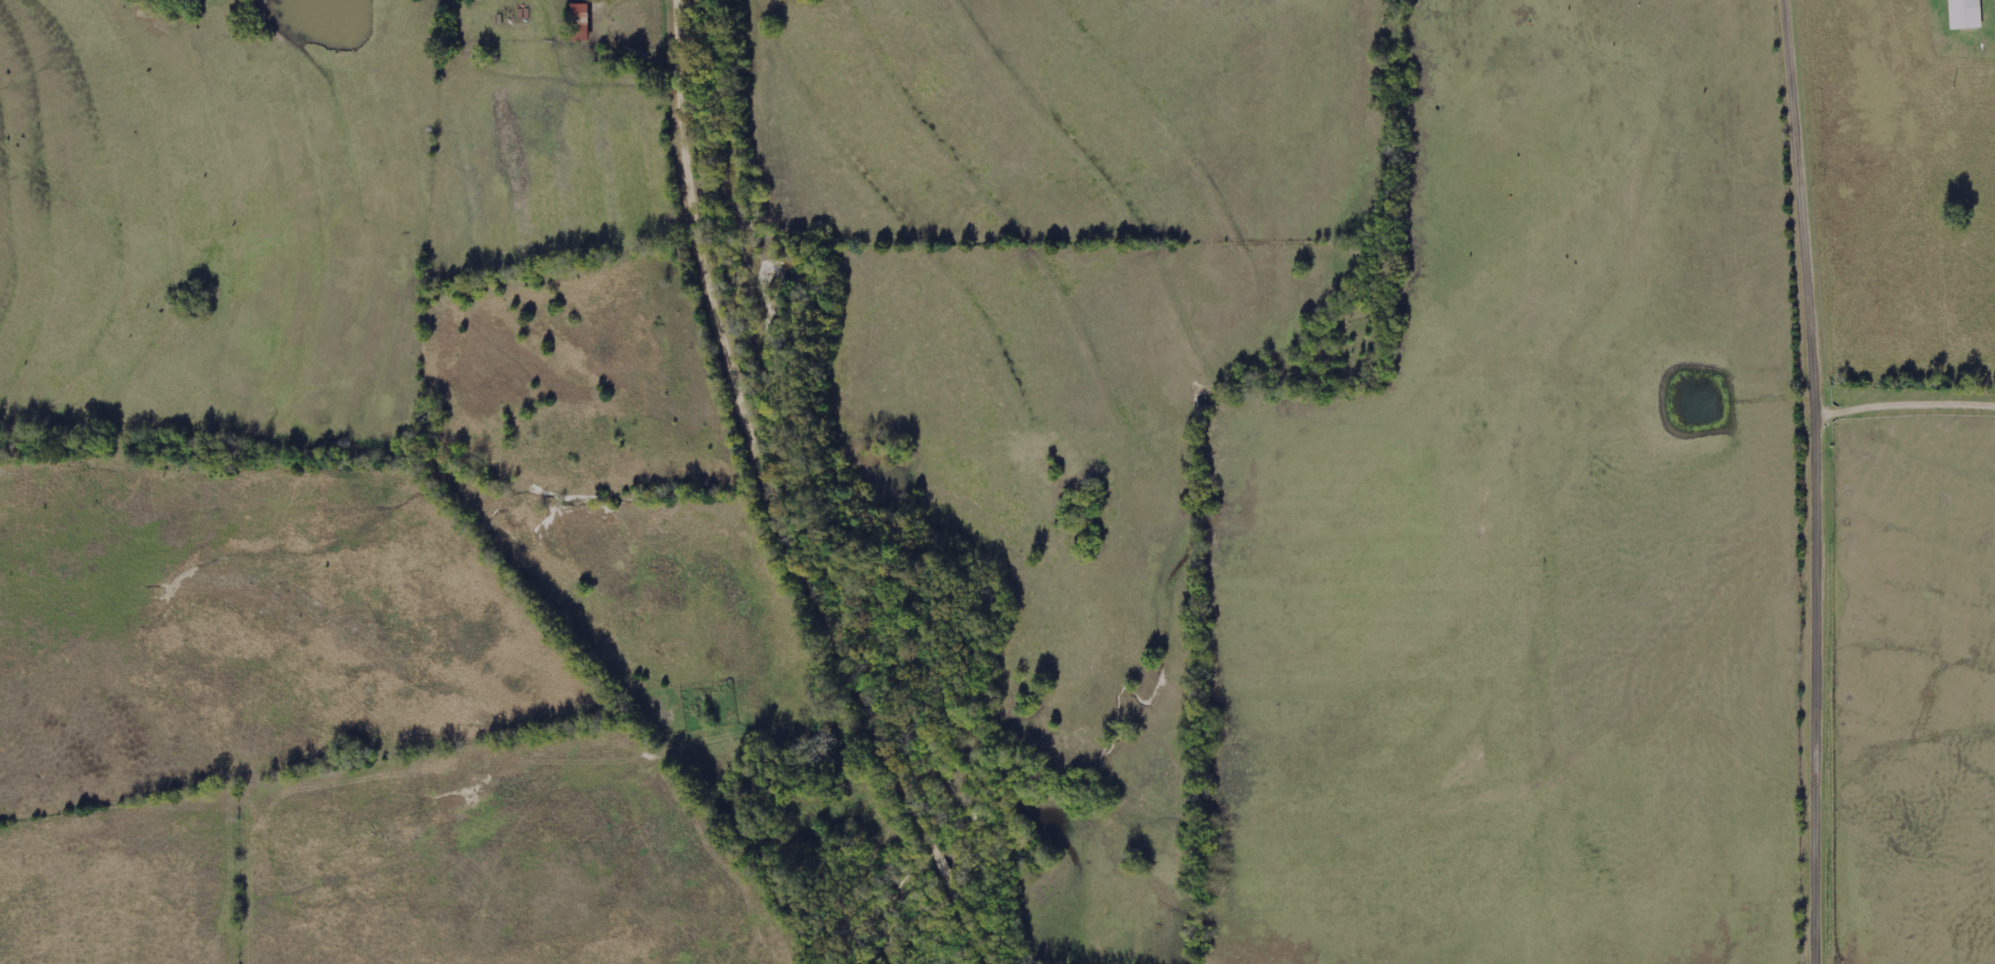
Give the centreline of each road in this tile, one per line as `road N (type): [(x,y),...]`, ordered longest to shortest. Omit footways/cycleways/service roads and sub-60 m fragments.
road 1 (residential): [(997,963),(778,497),(698,226),(684,0)]
road 2 (residential): [(1821,963),(1823,420),(1789,0)]

